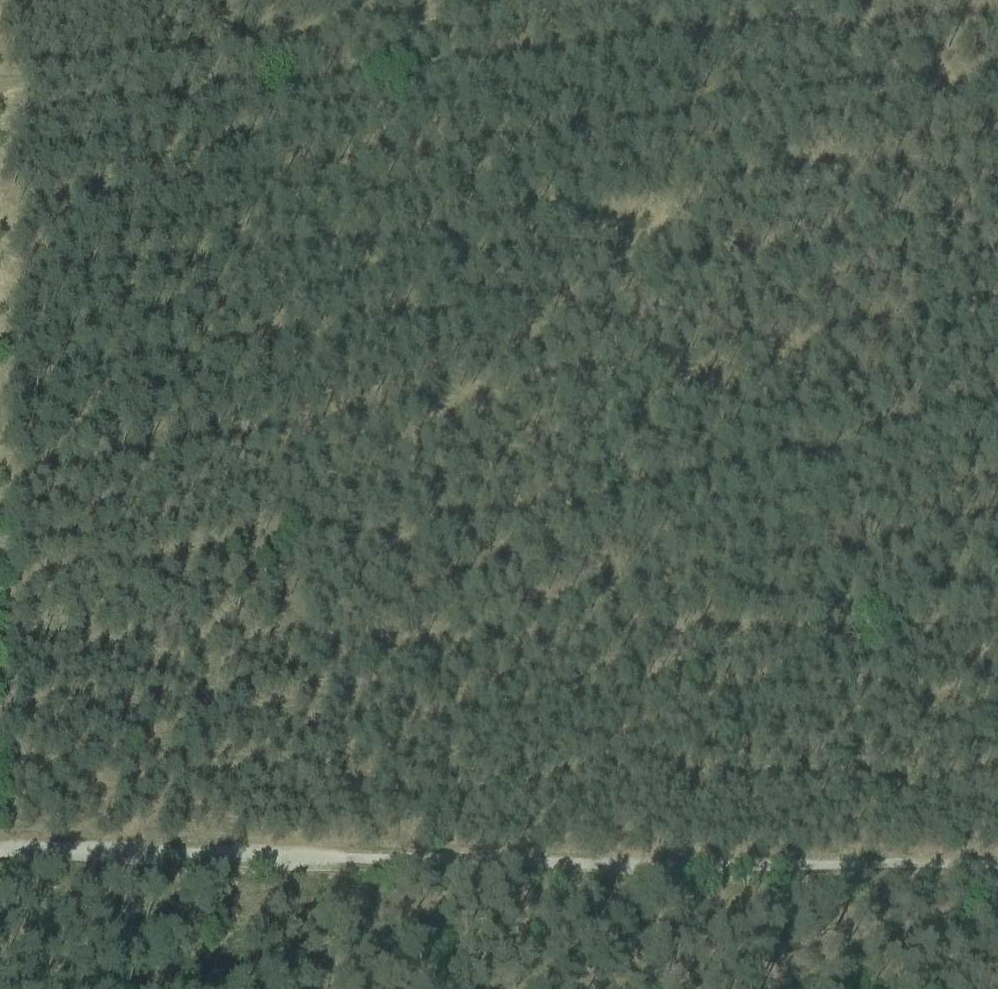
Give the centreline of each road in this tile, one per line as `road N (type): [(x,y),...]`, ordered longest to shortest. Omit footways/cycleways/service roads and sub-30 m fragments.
road 1 (track): [(544,0),(0,79)]

